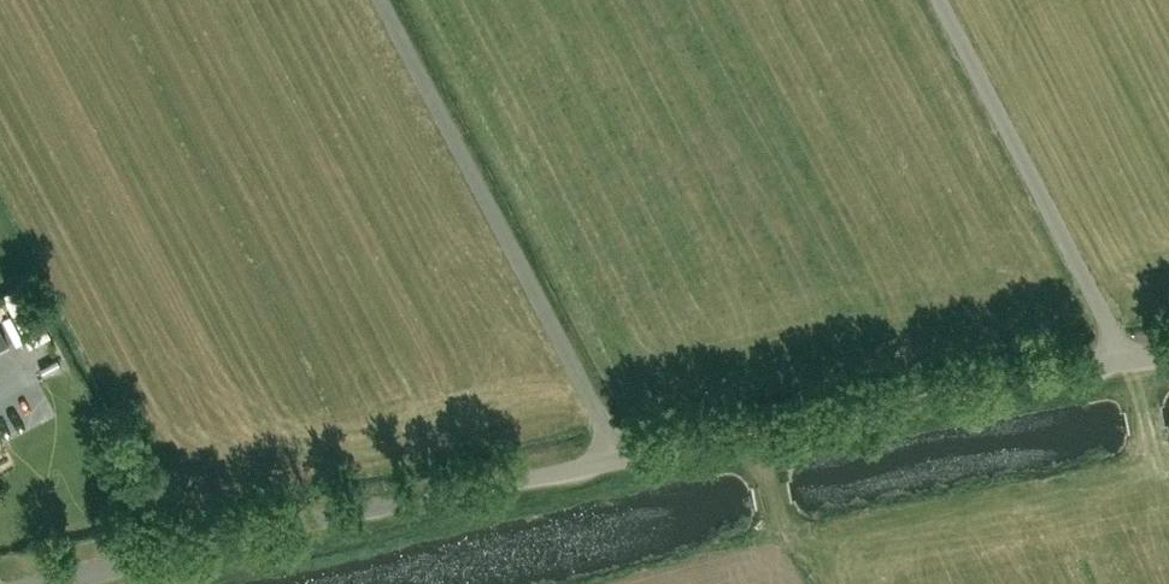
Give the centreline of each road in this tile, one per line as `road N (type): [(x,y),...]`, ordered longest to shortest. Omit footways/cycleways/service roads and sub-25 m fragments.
road 1 (unclassified): [(53,583),(615,456),(1168,349)]

